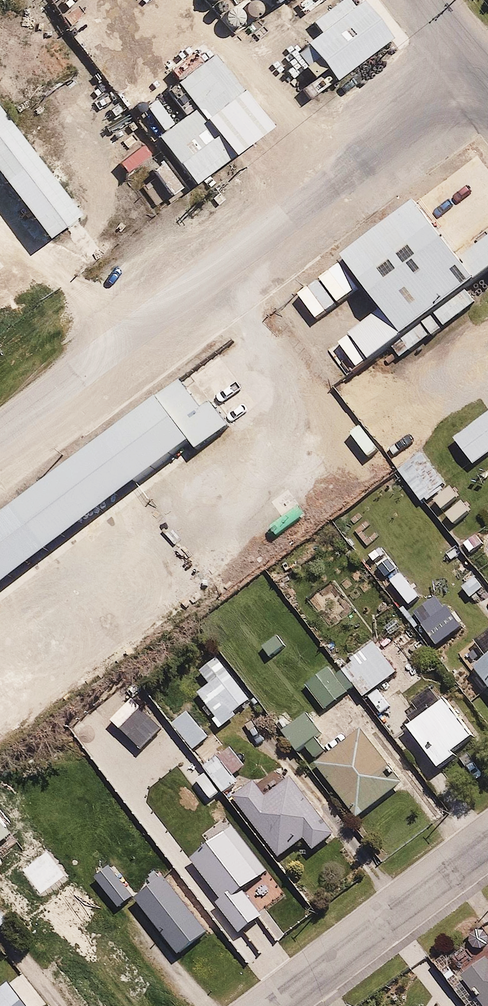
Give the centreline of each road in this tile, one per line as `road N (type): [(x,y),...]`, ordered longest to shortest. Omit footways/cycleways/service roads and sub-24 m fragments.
road 1 (unclassified): [(0,436),(480,81)]
road 2 (residential): [(273,1005),(487,842)]

